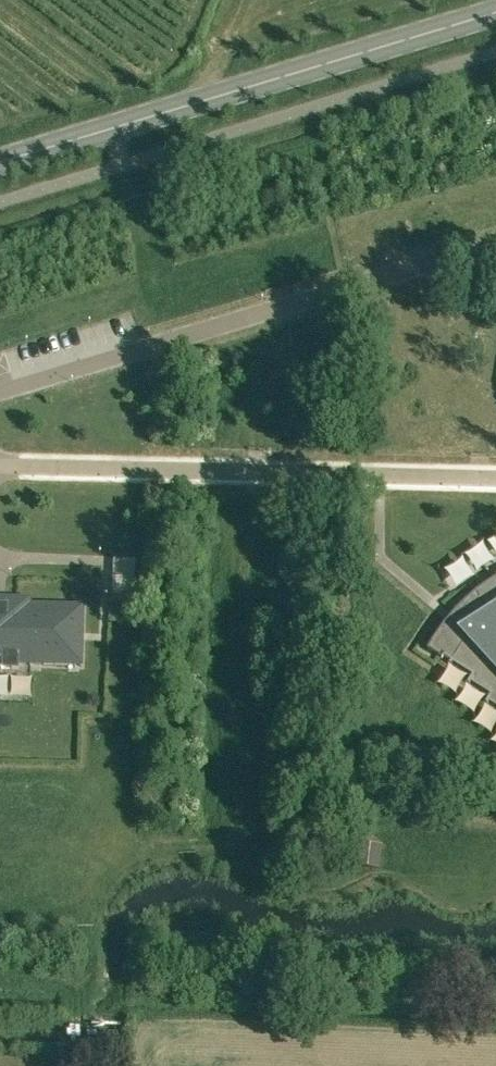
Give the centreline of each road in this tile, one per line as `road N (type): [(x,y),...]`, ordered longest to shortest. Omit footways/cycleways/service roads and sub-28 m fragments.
road 1 (secondary): [(0,162),(495,12)]
road 2 (residential): [(495,245),(0,388)]
road 3 (residential): [(495,479),(0,468)]

